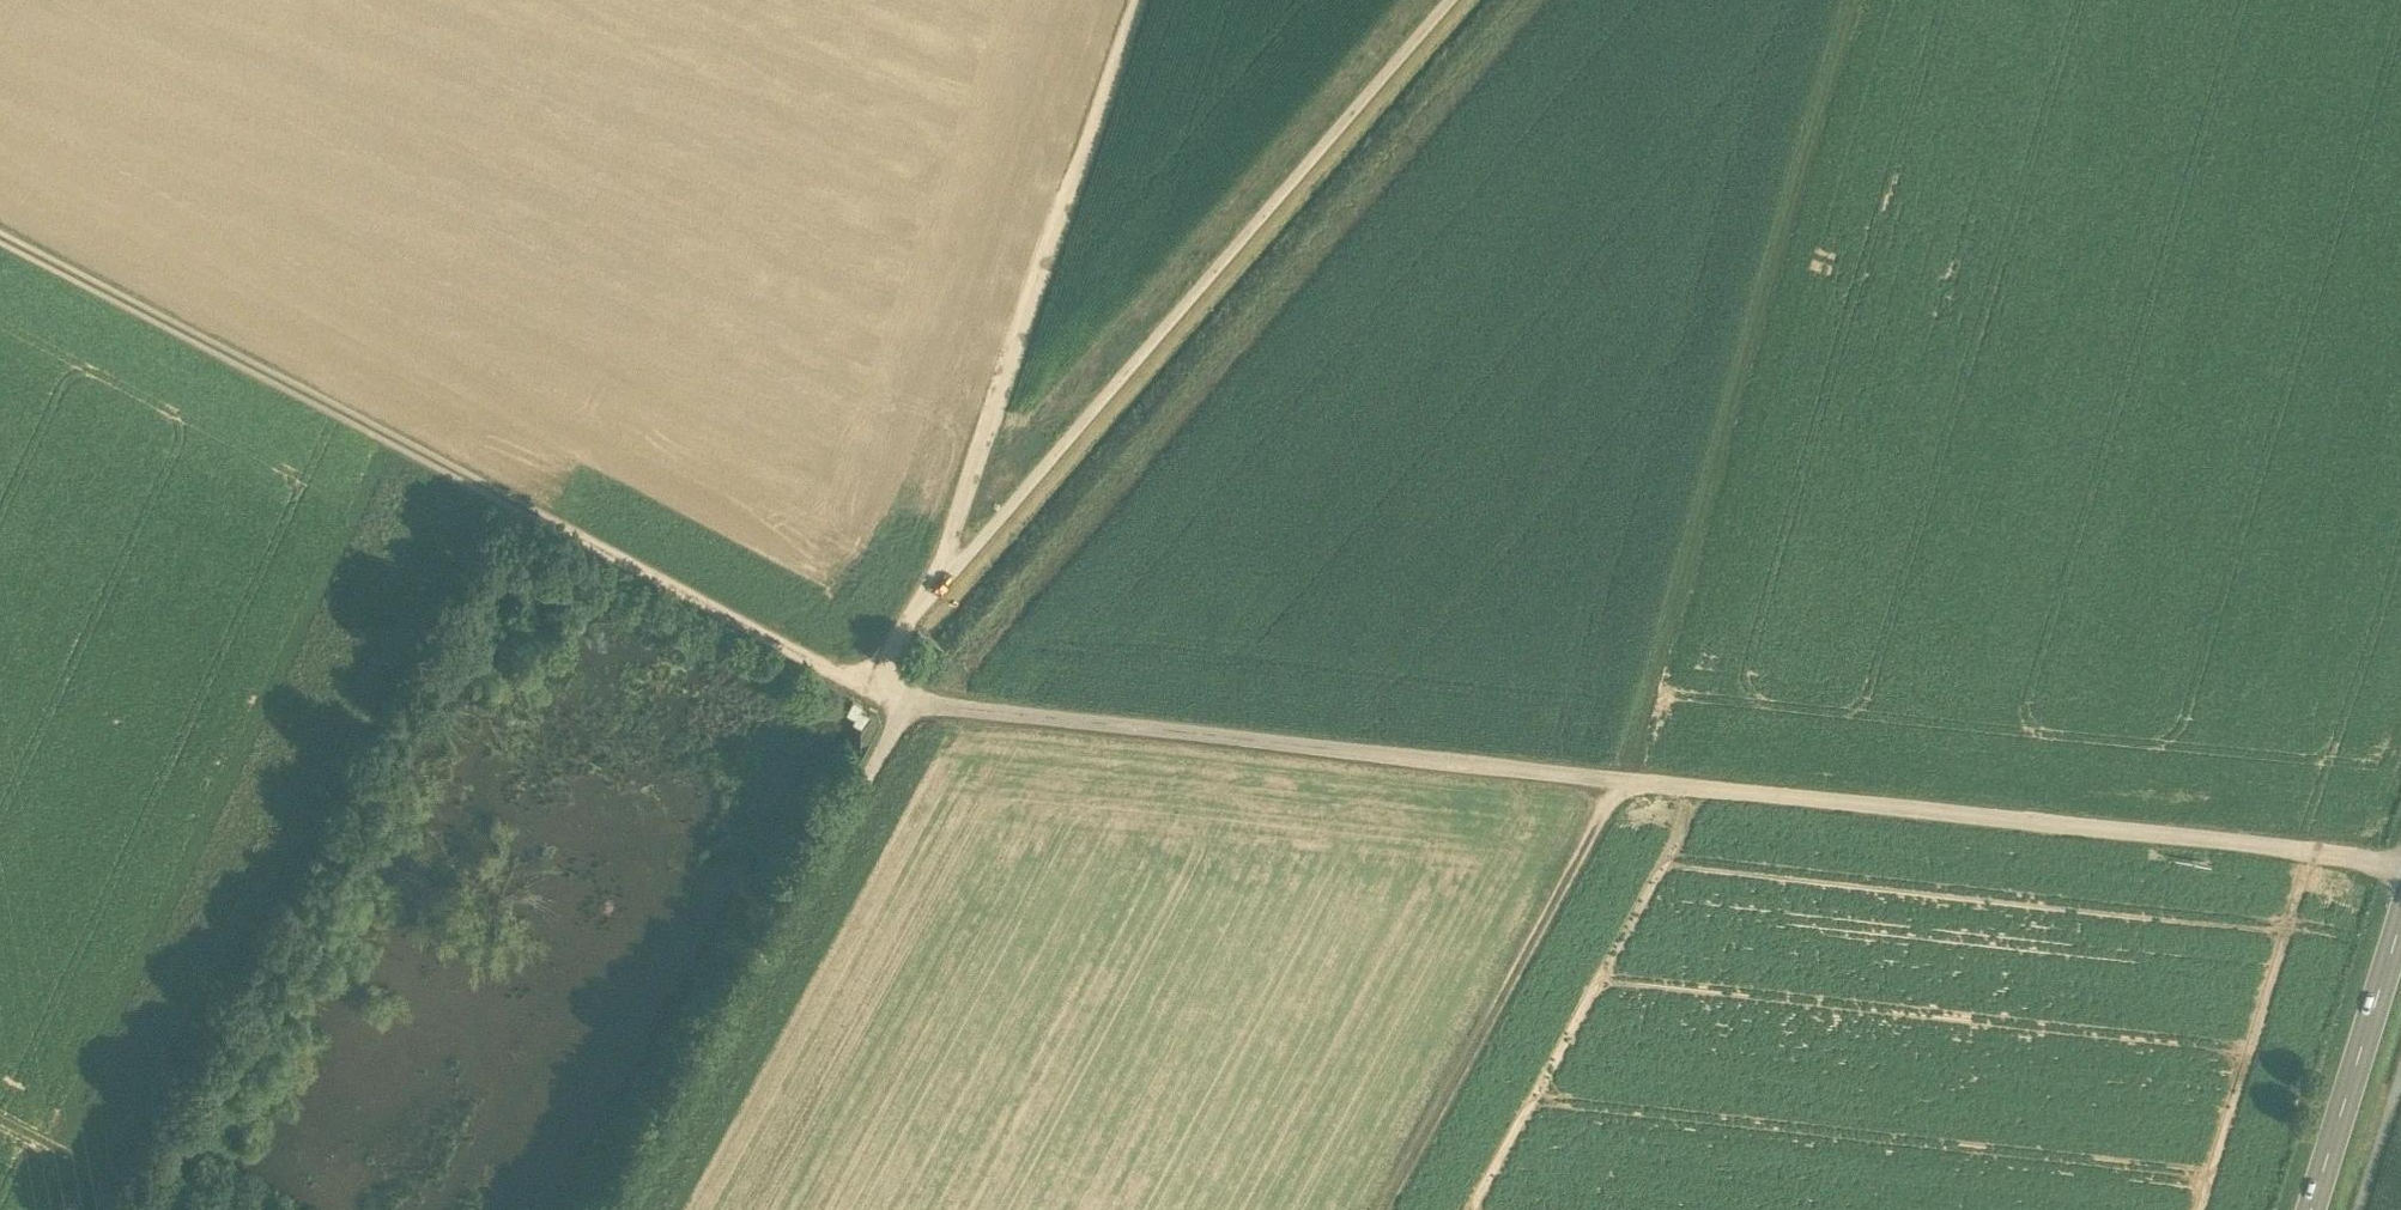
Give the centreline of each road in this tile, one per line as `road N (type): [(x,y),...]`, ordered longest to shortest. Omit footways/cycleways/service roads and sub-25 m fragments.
road 1 (track): [(2400,870),(901,704),(0,241)]
road 2 (track): [(1455,0),(899,639),(901,704),(620,1209)]
road 3 (track): [(1615,786),(1854,0)]
road 4 (track): [(1135,0),(960,498),(939,569),(946,584)]
road 5 (track): [(1383,1209),(1605,807),(1607,785)]
road 6 (primary): [(2312,1209),(2400,922)]
road 7 (track): [(0,1119),(172,1209)]
road 8 (track): [(521,658),(574,535)]

